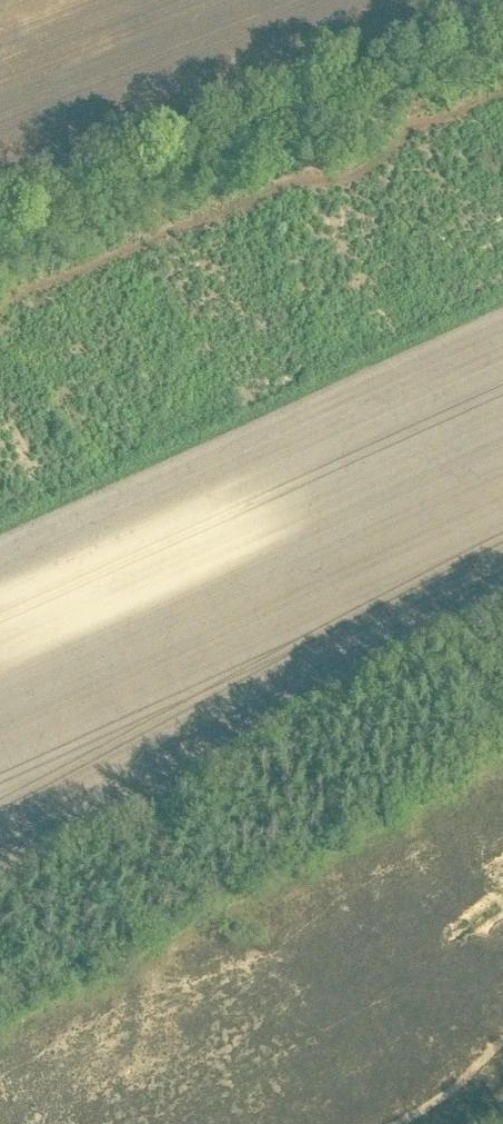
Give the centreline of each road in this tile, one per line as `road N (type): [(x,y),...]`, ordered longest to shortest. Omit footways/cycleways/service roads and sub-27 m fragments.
road 1 (track): [(403,1123),(461,1089),(502,1044)]

